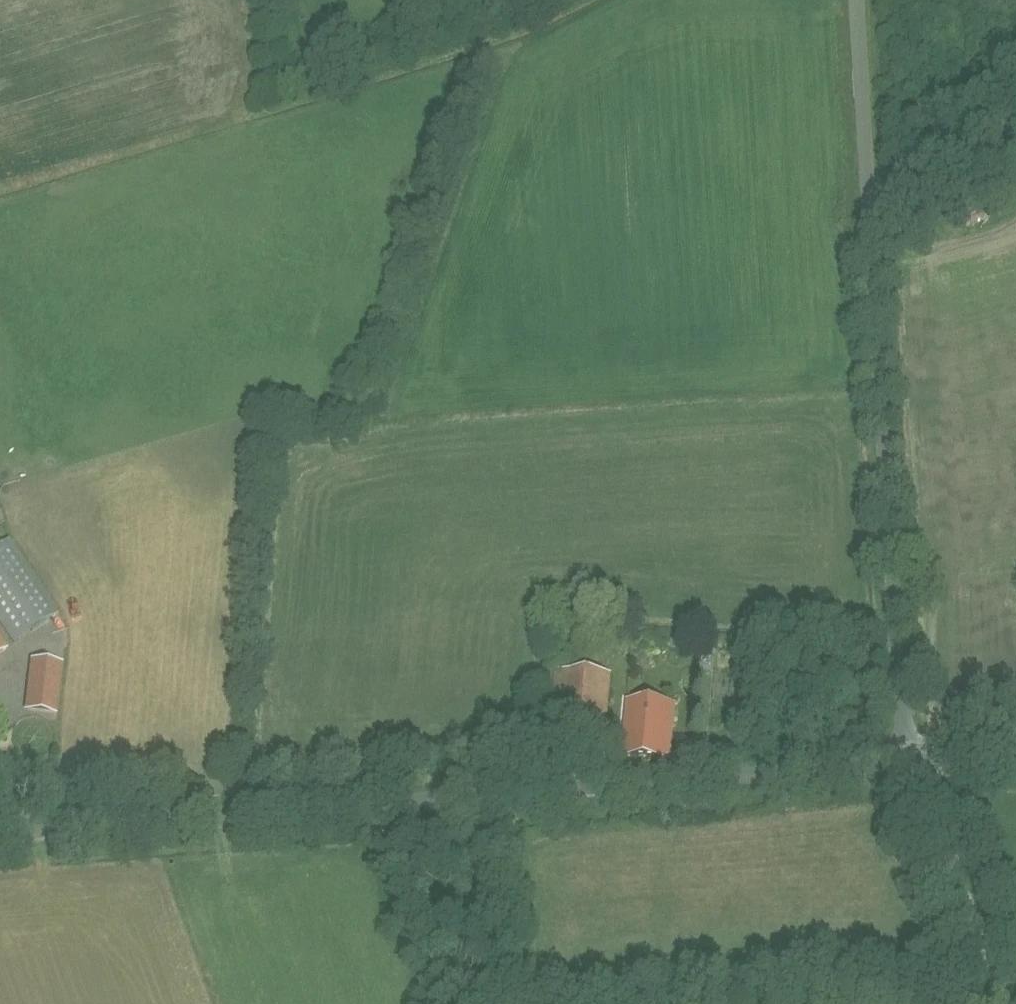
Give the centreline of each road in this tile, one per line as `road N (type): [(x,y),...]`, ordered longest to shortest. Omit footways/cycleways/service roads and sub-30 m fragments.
road 1 (unclassified): [(0,834),(912,760)]
road 2 (unclassified): [(912,760),(858,0)]
road 3 (track): [(1001,1003),(912,760)]

